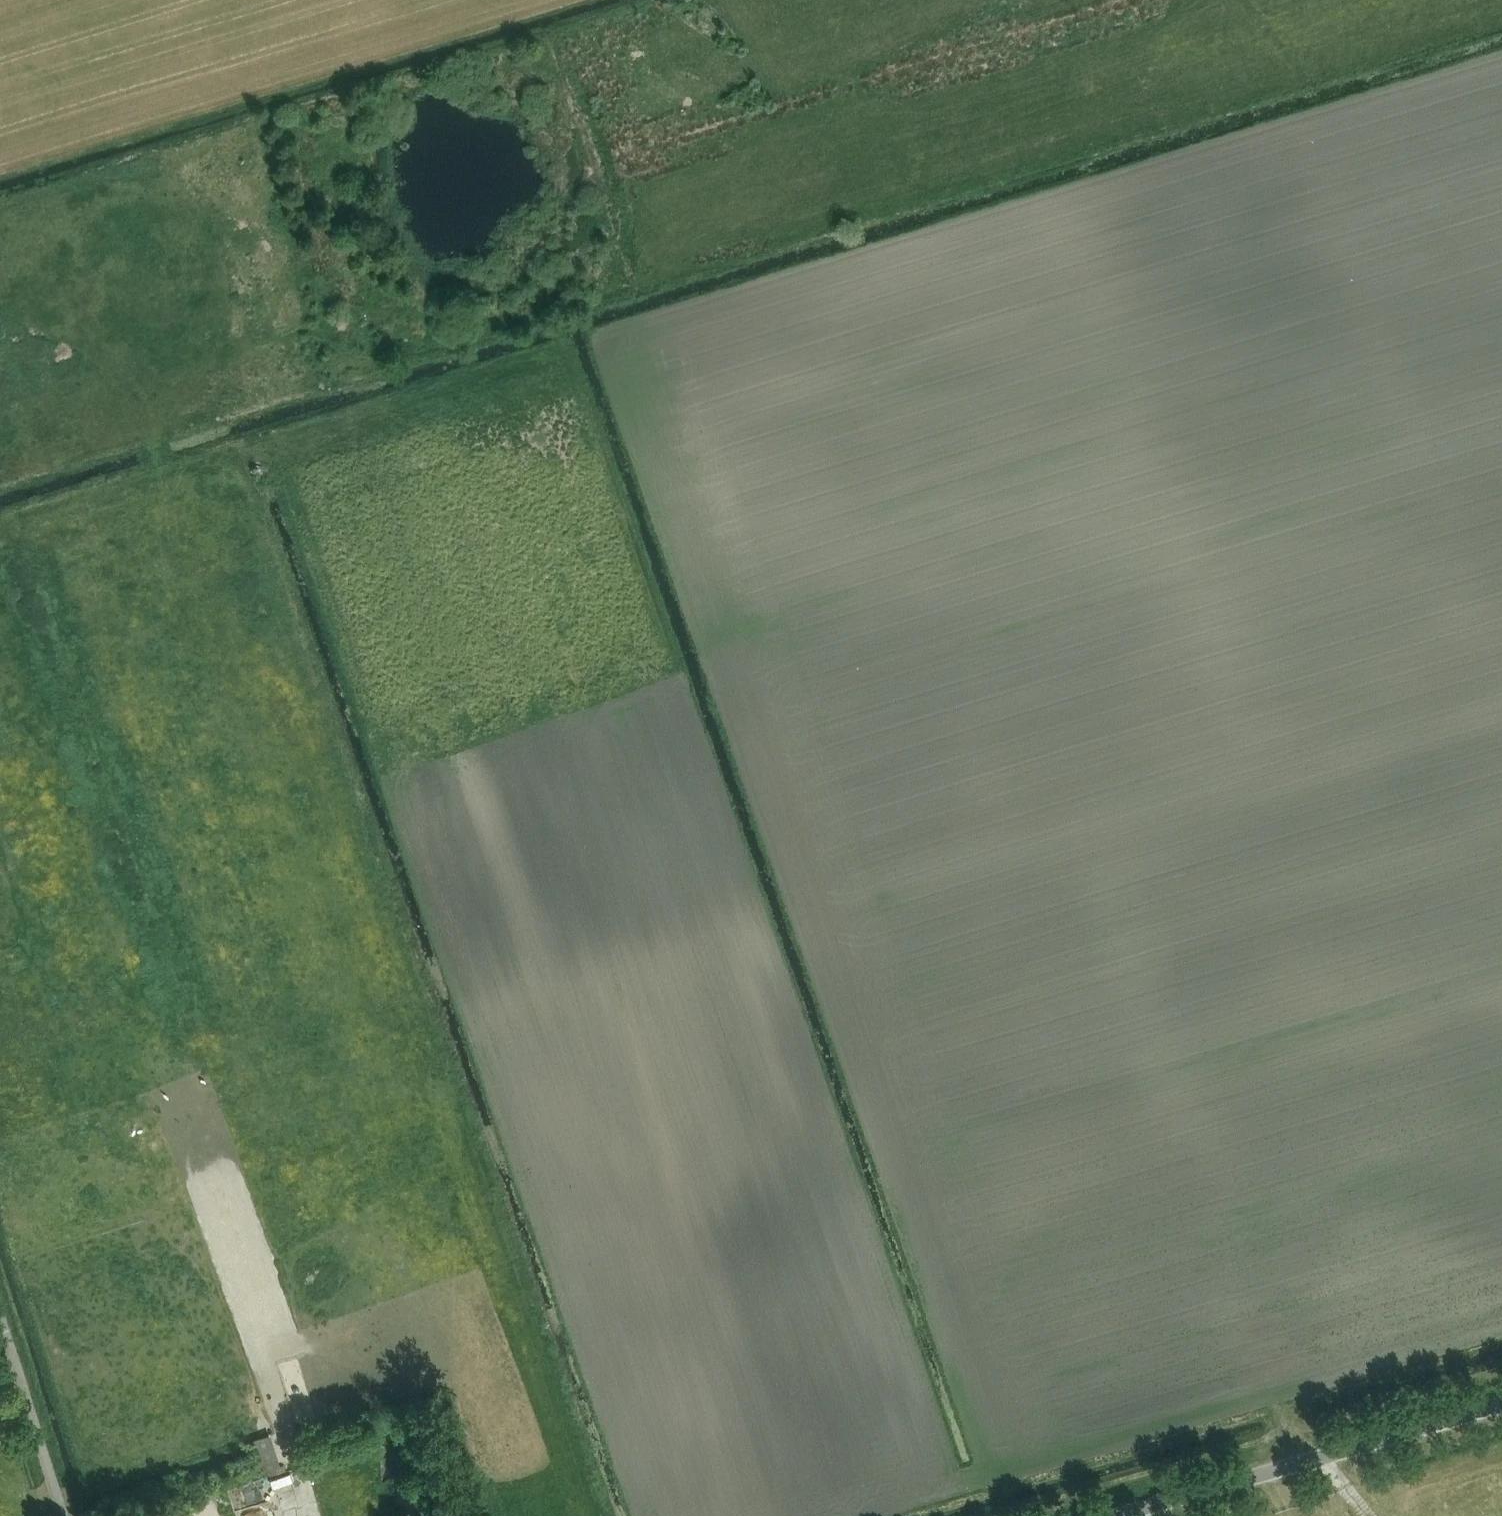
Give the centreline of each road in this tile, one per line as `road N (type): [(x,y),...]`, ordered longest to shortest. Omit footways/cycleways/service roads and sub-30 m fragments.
road 1 (unclassified): [(1122,1515),(1501,1403)]
road 2 (unclassified): [(64,1515),(0,1315)]

